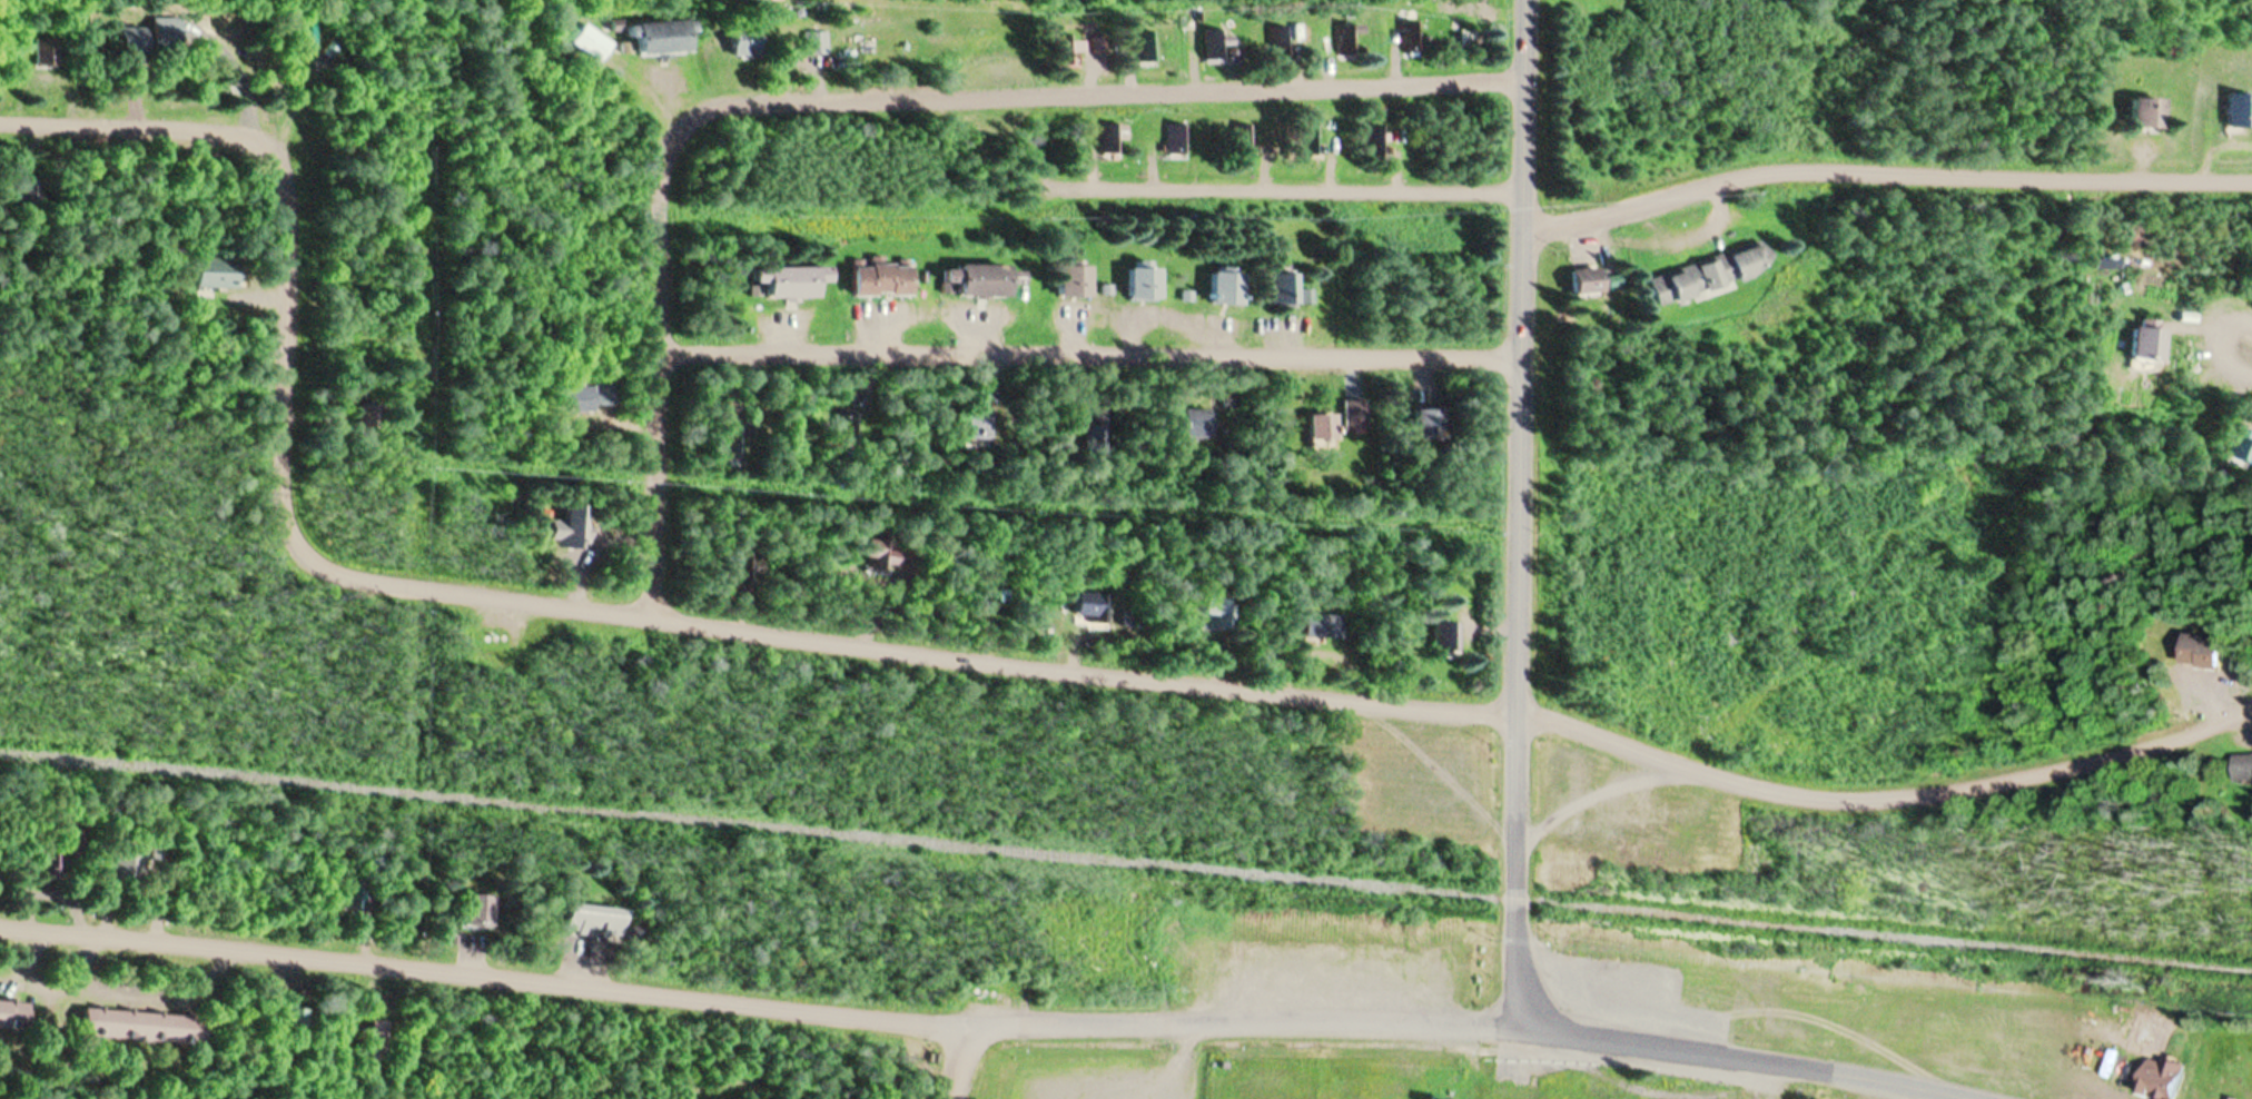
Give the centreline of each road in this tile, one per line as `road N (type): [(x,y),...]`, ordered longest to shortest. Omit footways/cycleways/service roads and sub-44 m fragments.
road 1 (residential): [(318,566),(1262,684),(1547,706),(1689,760),(1789,786),(1861,791),(1985,774),(2106,745),(2251,692)]
road 2 (residential): [(1514,1023),(967,1031),(0,930)]
road 3 (tertiary): [(1514,1023),(1533,0)]
road 4 (residential): [(682,131),(732,96),(1532,86)]
road 5 (residential): [(1523,357),(672,357)]
road 6 (residential): [(2251,179),(1801,175),(1527,235)]
road 7 (tertiary): [(2016,1098),(1863,1068),(1514,1023)]
road 8 (residential): [(675,616),(672,357),(682,131)]
road 9 (residential): [(1528,196),(1053,184)]
road 10 (residential): [(318,566),(287,518),(286,166)]
road 11 (residential): [(286,166),(225,129),(0,121)]
road 12 (tertiary): [(1519,834),(1616,774),(1689,760)]

